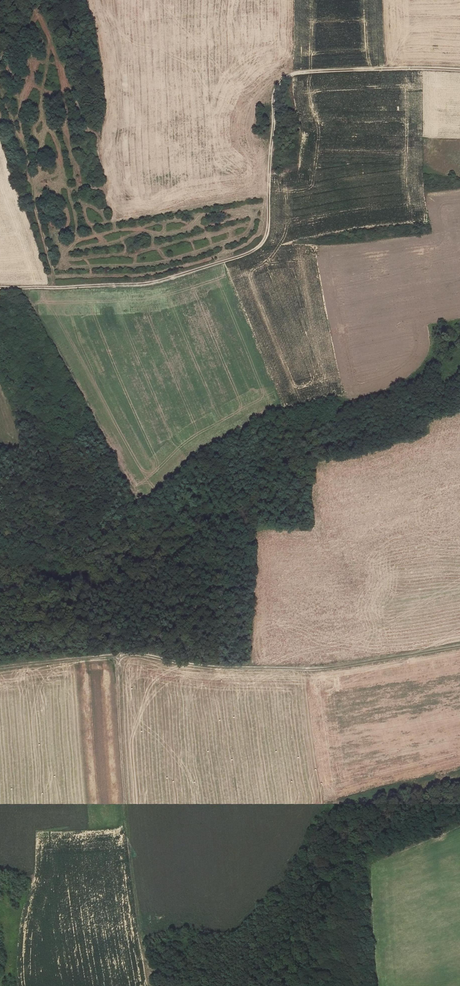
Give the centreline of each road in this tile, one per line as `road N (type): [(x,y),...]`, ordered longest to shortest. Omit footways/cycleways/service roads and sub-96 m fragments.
road 1 (track): [(459,70),(302,72),(278,83),(268,236),(257,249),(149,285),(0,287)]
road 2 (track): [(459,647),(302,669),(122,653),(0,667)]
road 3 (track): [(122,653),(138,915),(148,967),(175,985)]
road 4 (track): [(24,288),(117,452)]
road 5 (track): [(54,288),(24,145)]

